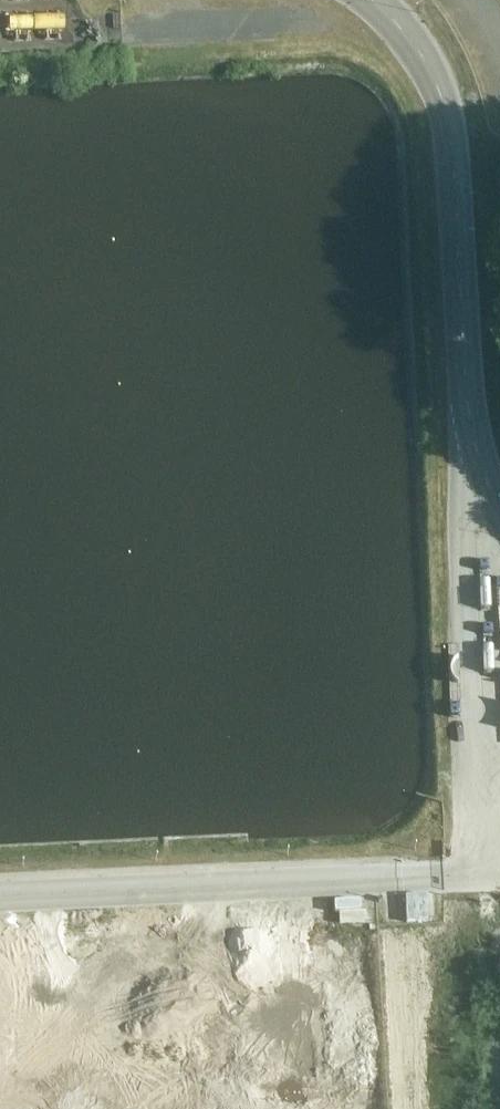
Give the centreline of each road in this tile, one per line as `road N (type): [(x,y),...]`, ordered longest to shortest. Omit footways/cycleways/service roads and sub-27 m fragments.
road 1 (tertiary): [(373,0),(420,53),(448,112),(472,434),(499,513)]

